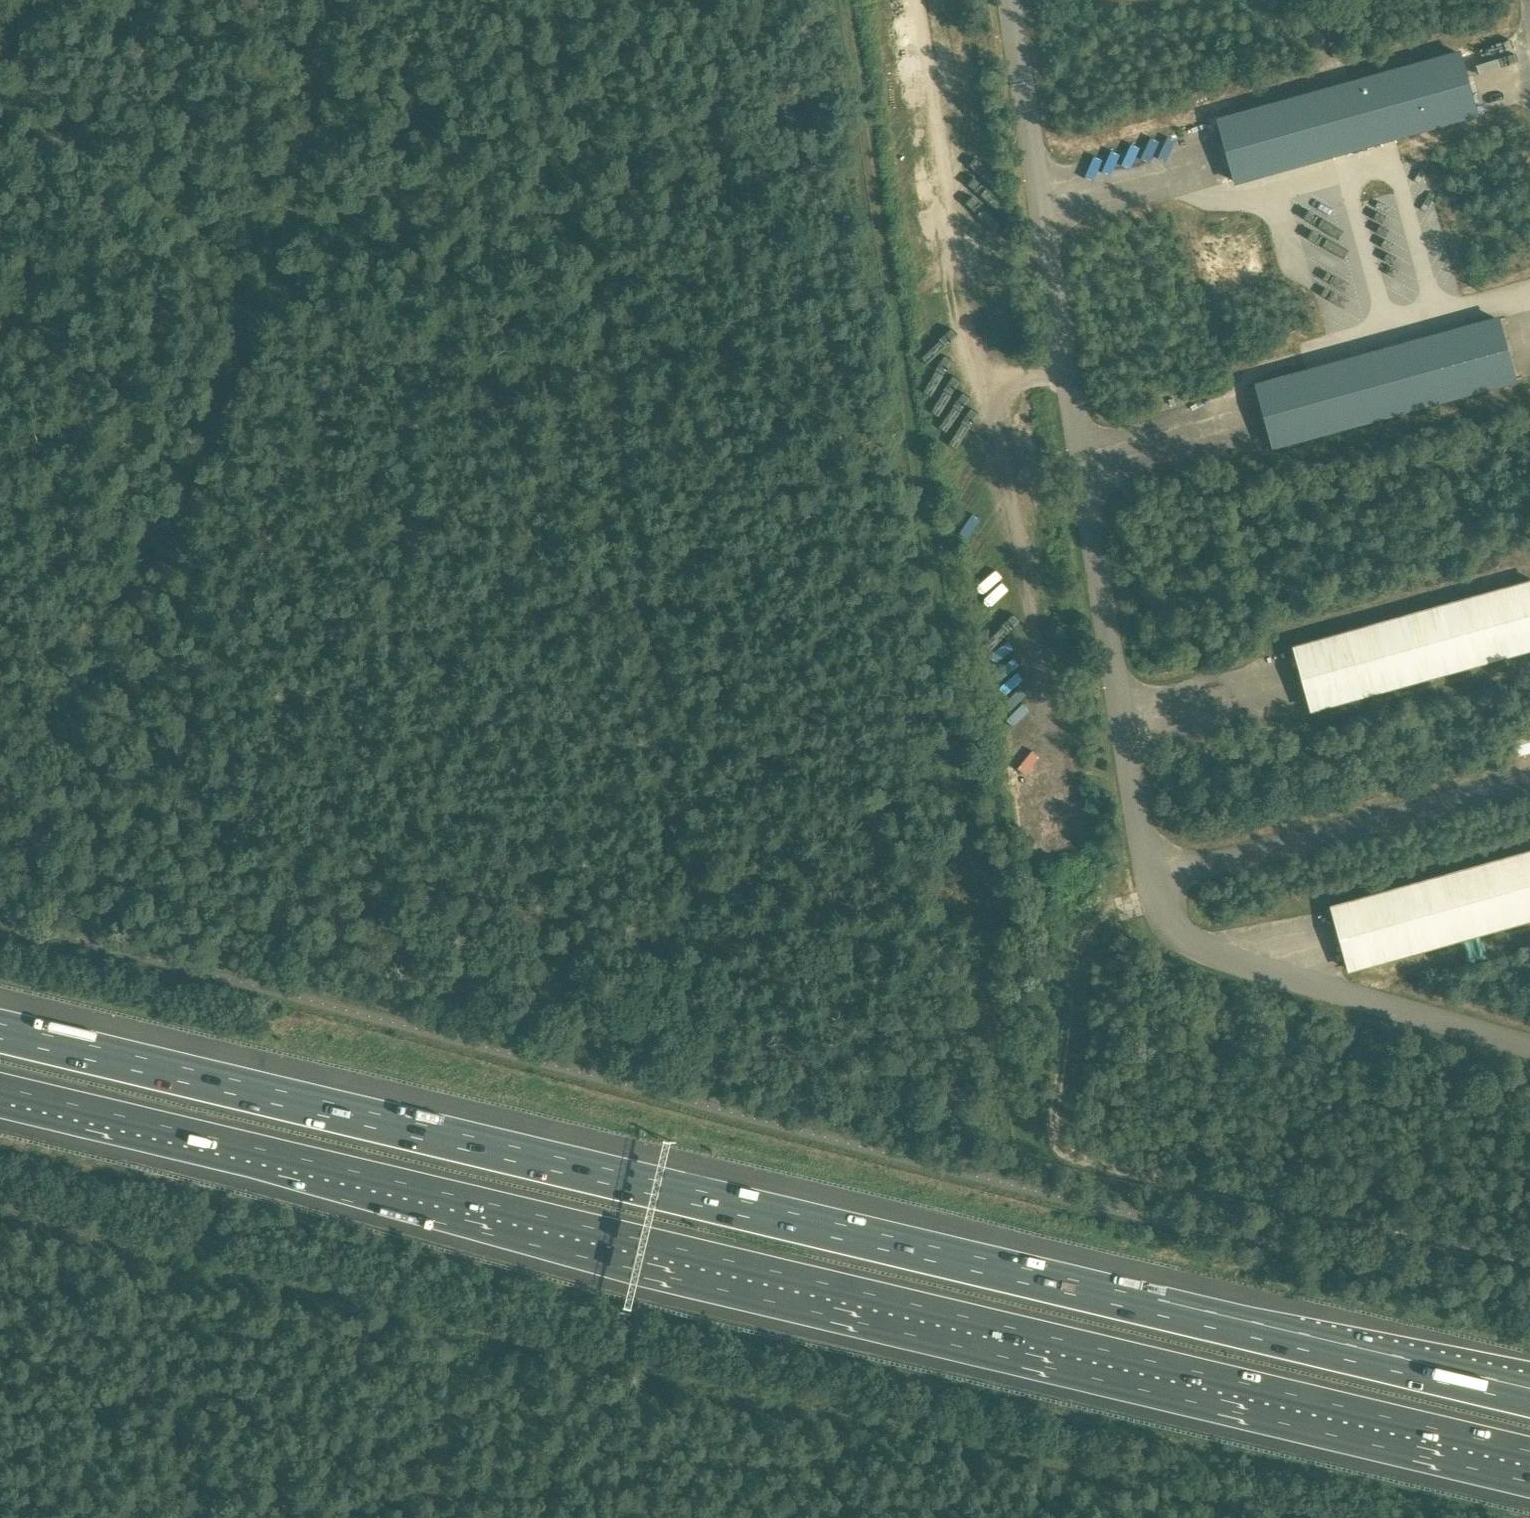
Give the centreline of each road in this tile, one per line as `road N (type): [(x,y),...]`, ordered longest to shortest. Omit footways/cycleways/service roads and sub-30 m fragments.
road 1 (track): [(846,0),(1018,1132),(1039,1150),(1529,1267)]
road 2 (motorway): [(0,1098),(1529,1469)]
road 3 (motorway): [(1529,1395),(0,1026)]
road 4 (track): [(333,0),(283,229),(187,489),(149,553)]
road 5 (track): [(1155,896),(1104,911),(1079,938),(1054,1112),(1072,1158)]

